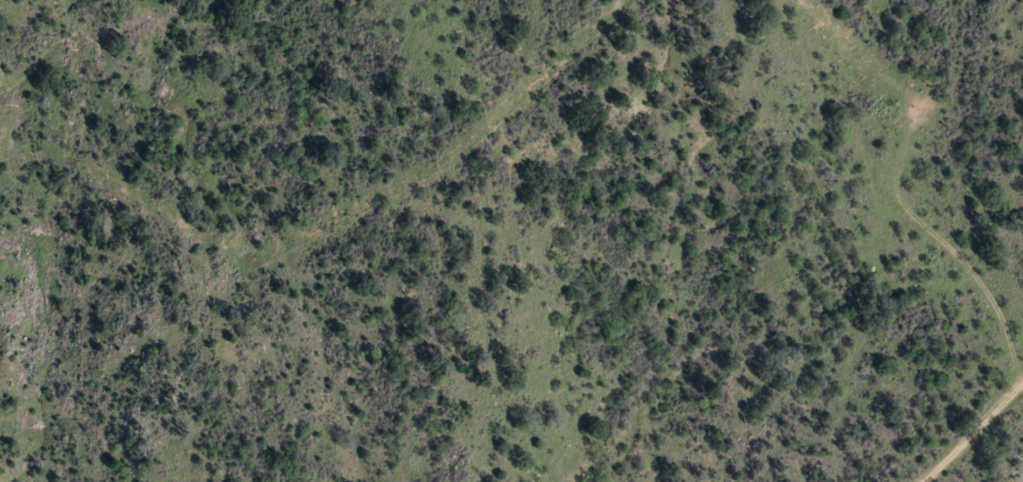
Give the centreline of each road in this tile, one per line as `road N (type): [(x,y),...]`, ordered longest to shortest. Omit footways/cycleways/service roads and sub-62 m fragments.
road 1 (track): [(1022,380),(927,481)]

